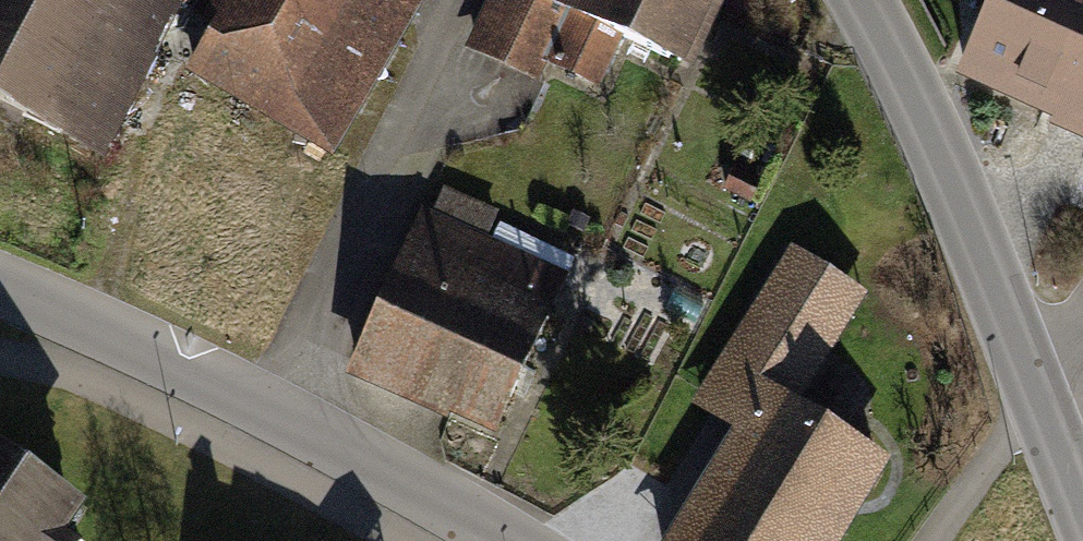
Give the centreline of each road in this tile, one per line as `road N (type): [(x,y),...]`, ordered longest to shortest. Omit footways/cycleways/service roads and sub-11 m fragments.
road 1 (residential): [(508,540),(273,410),(0,285)]
road 2 (tertiary): [(862,0),(937,151),(1038,401)]
road 3 (residential): [(1038,401),(936,540)]

